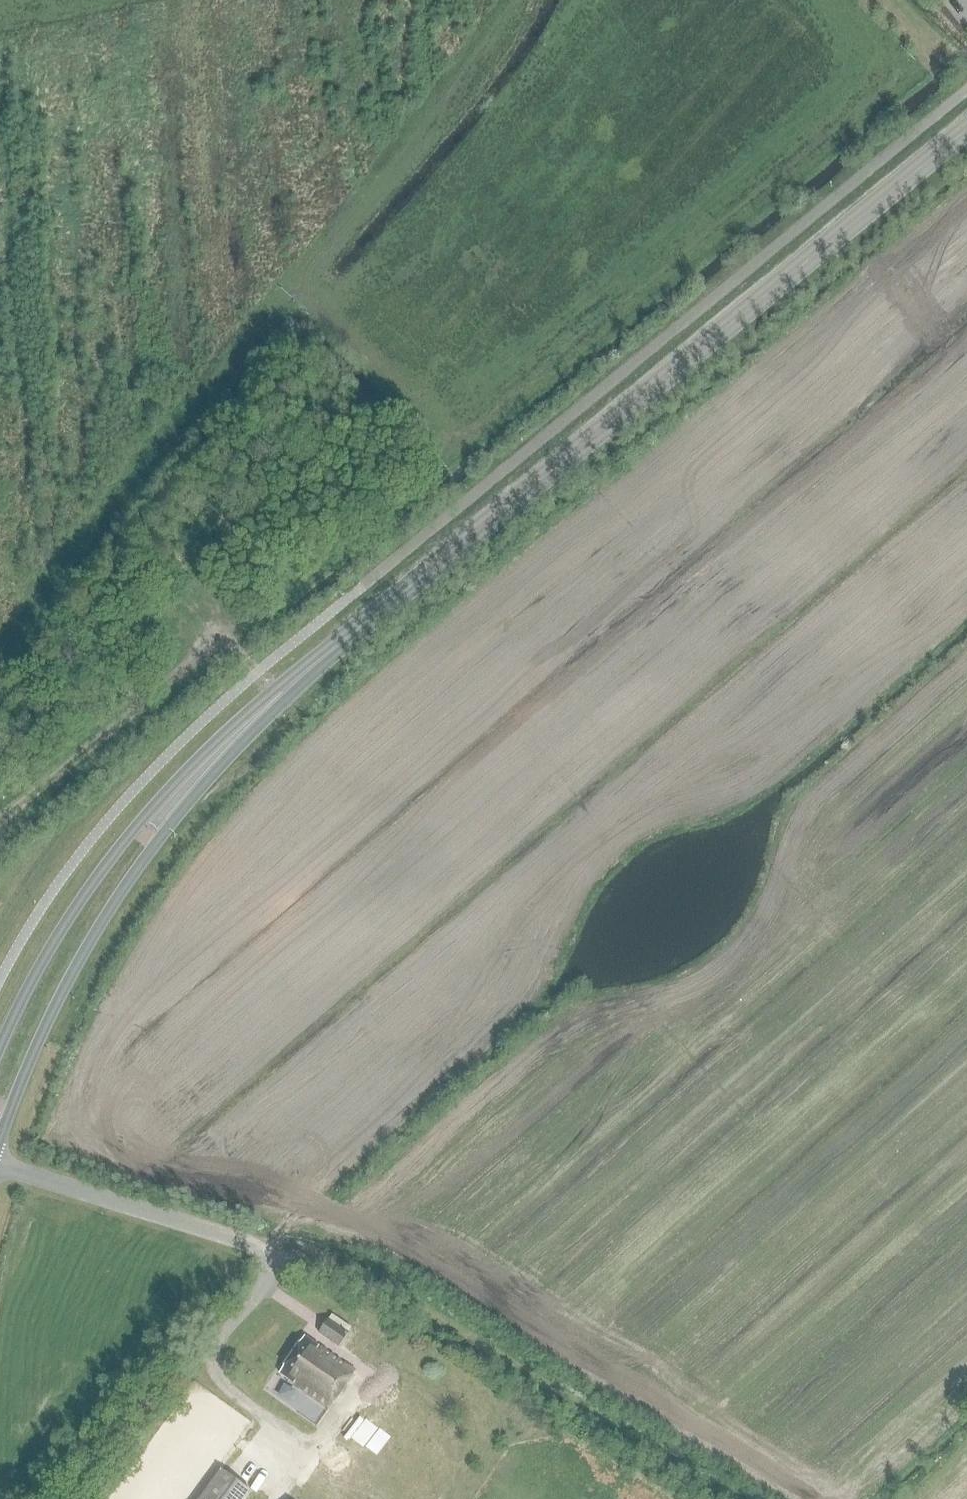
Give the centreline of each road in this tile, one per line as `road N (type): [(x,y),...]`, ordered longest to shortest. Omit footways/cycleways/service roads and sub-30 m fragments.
road 1 (track): [(516,0),(0,646)]
road 2 (tertiary): [(346,638),(966,129)]
road 3 (tertiary): [(0,1137),(54,1007),(120,892),(228,756),(346,638)]
road 4 (tertiary): [(346,638),(275,688),(154,803),(62,926),(0,1045)]
road 5 (track): [(274,1249),(375,1279),(429,1305),(734,1498)]
road 6 (track): [(0,821),(222,626),(275,688)]
road 7 (track): [(274,1249),(262,1295),(116,1434),(67,1498)]
road 8 (unclassified): [(0,1164),(274,1249)]

